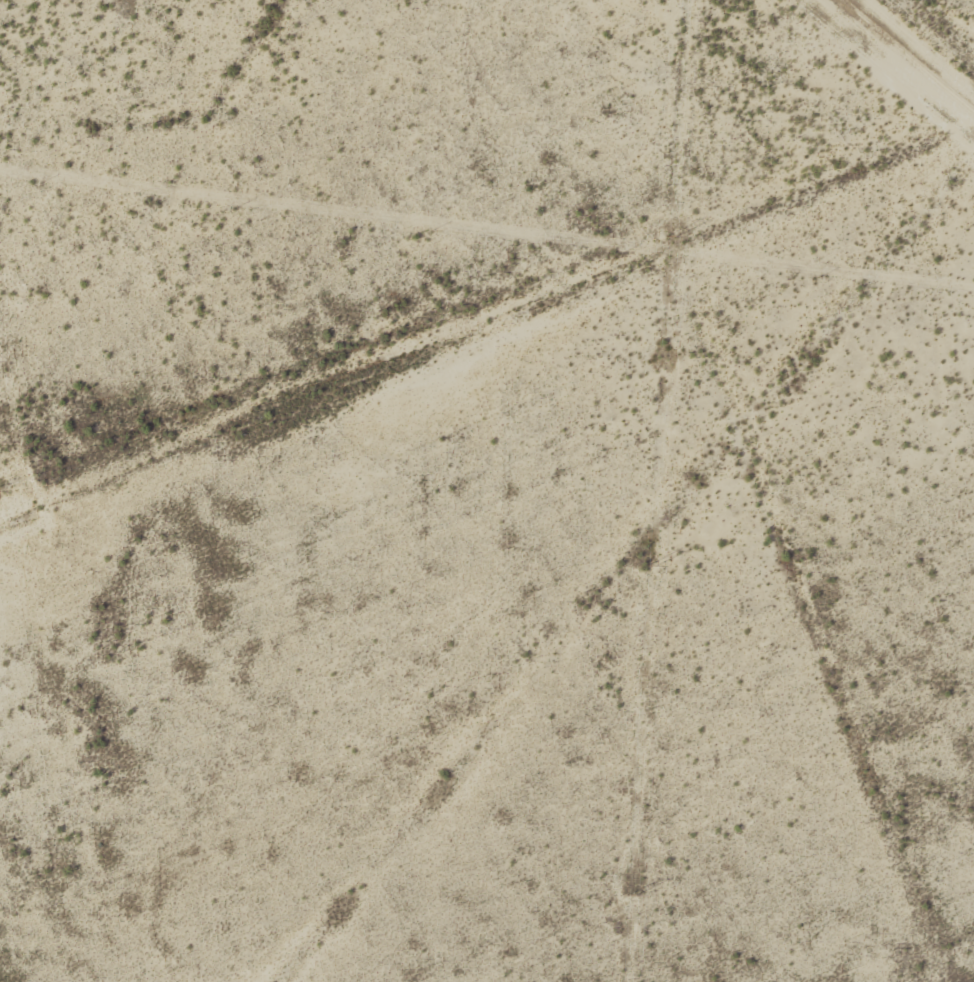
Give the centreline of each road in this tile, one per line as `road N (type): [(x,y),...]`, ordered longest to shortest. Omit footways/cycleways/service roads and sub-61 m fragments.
road 1 (track): [(970,114),(931,145),(0,522)]
road 2 (track): [(839,0),(970,114)]

